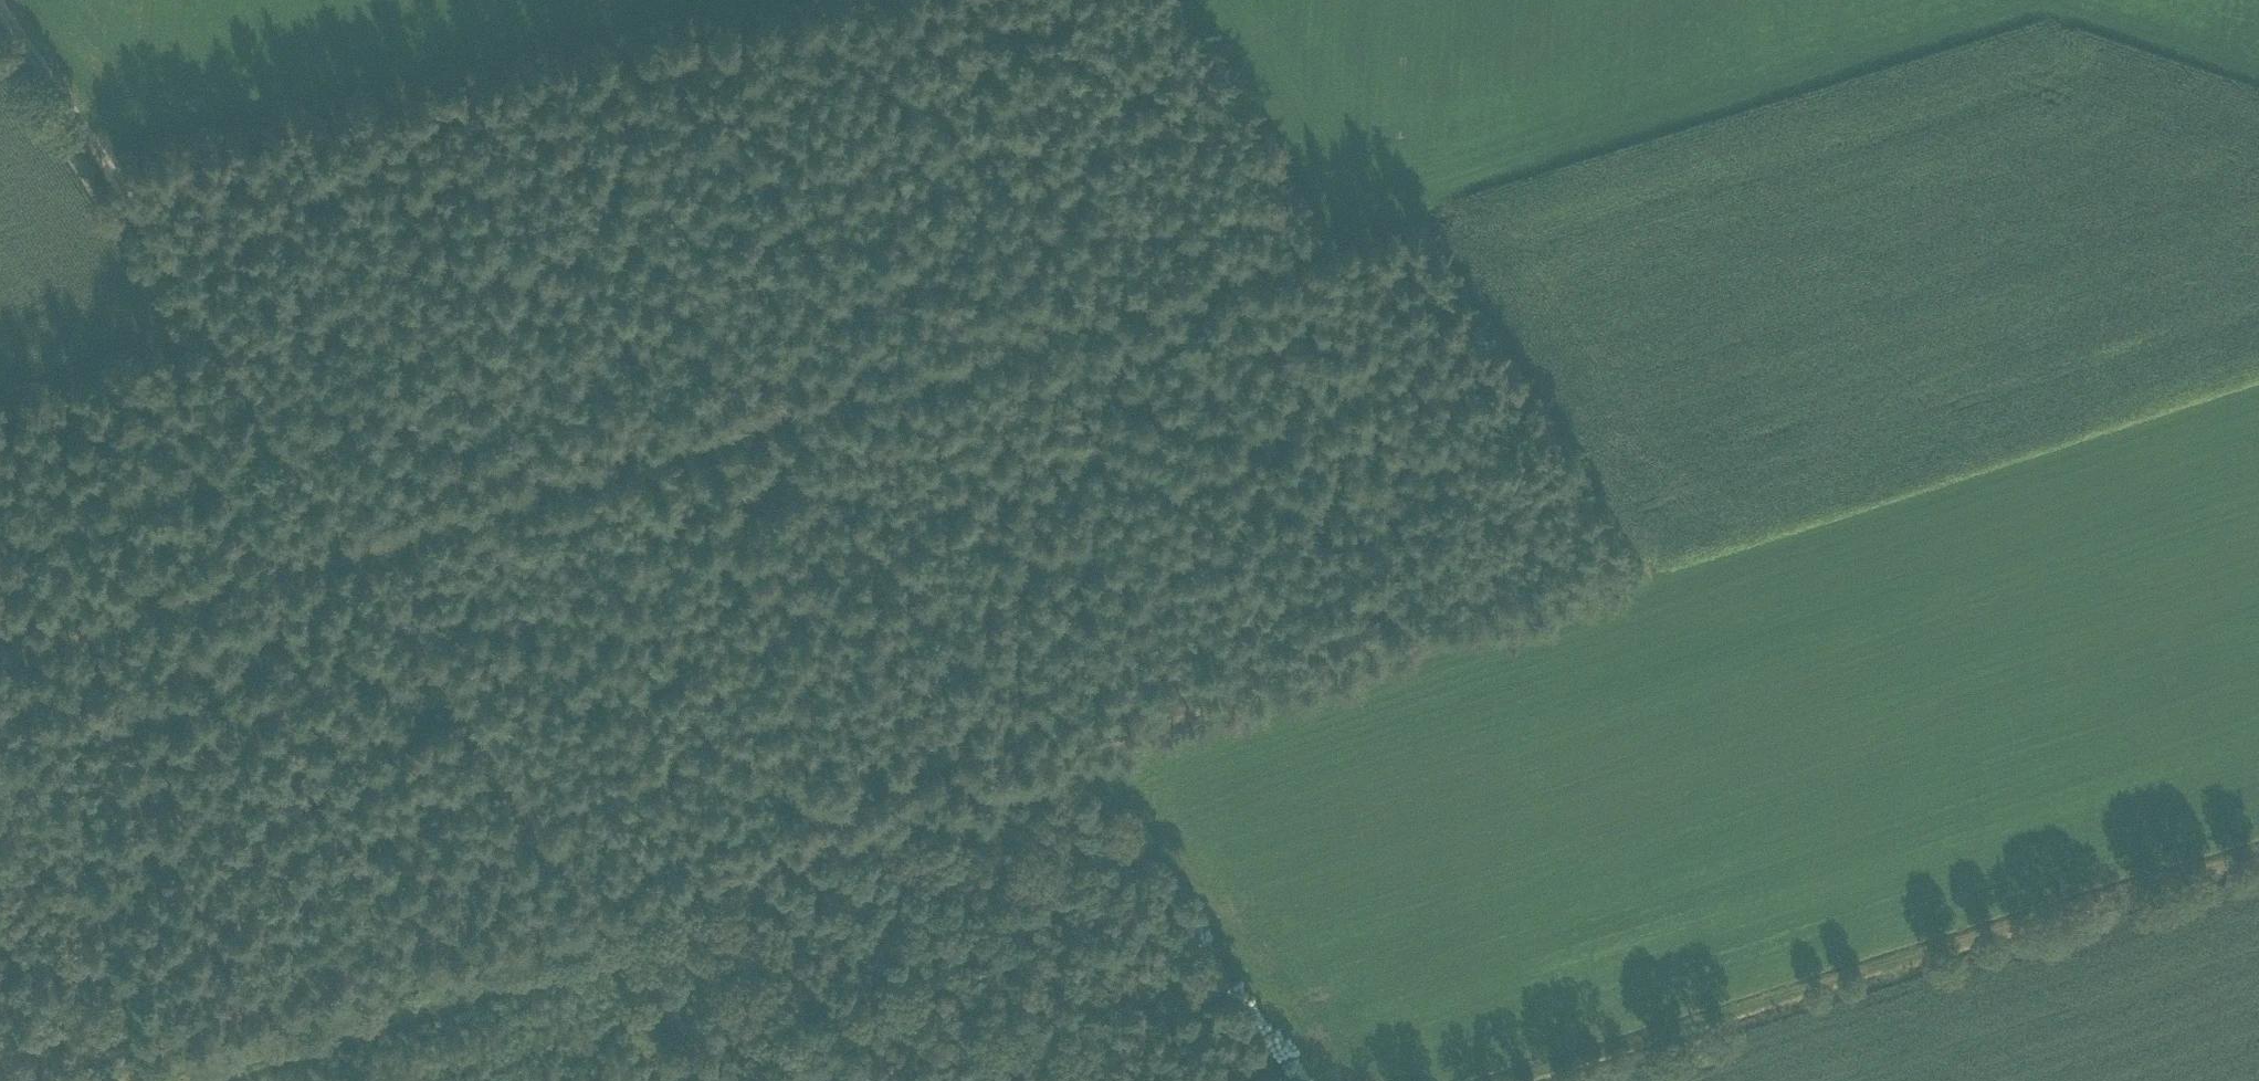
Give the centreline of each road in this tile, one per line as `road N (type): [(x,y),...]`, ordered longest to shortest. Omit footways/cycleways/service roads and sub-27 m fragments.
road 1 (track): [(716,1080),(0,9)]

